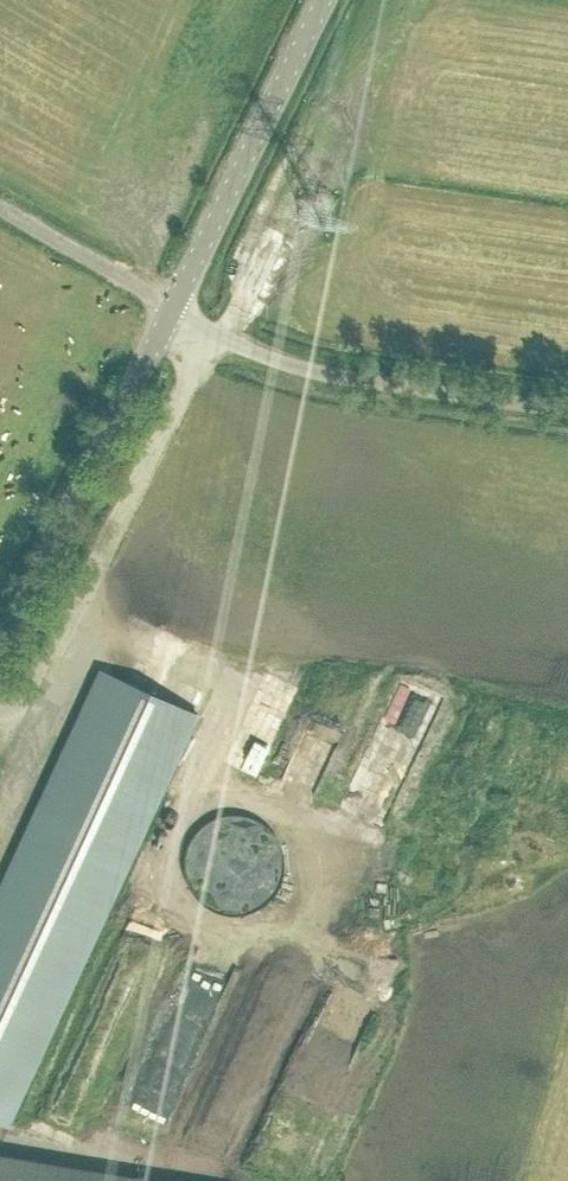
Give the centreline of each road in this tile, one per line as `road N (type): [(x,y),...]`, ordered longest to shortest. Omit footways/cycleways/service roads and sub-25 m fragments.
road 1 (unclassified): [(567,407),(309,371),(258,355),(172,306)]
road 2 (tertiary): [(0,648),(172,306)]
road 3 (tertiary): [(172,306),(324,0)]
road 4 (unclassified): [(172,306),(0,208)]

